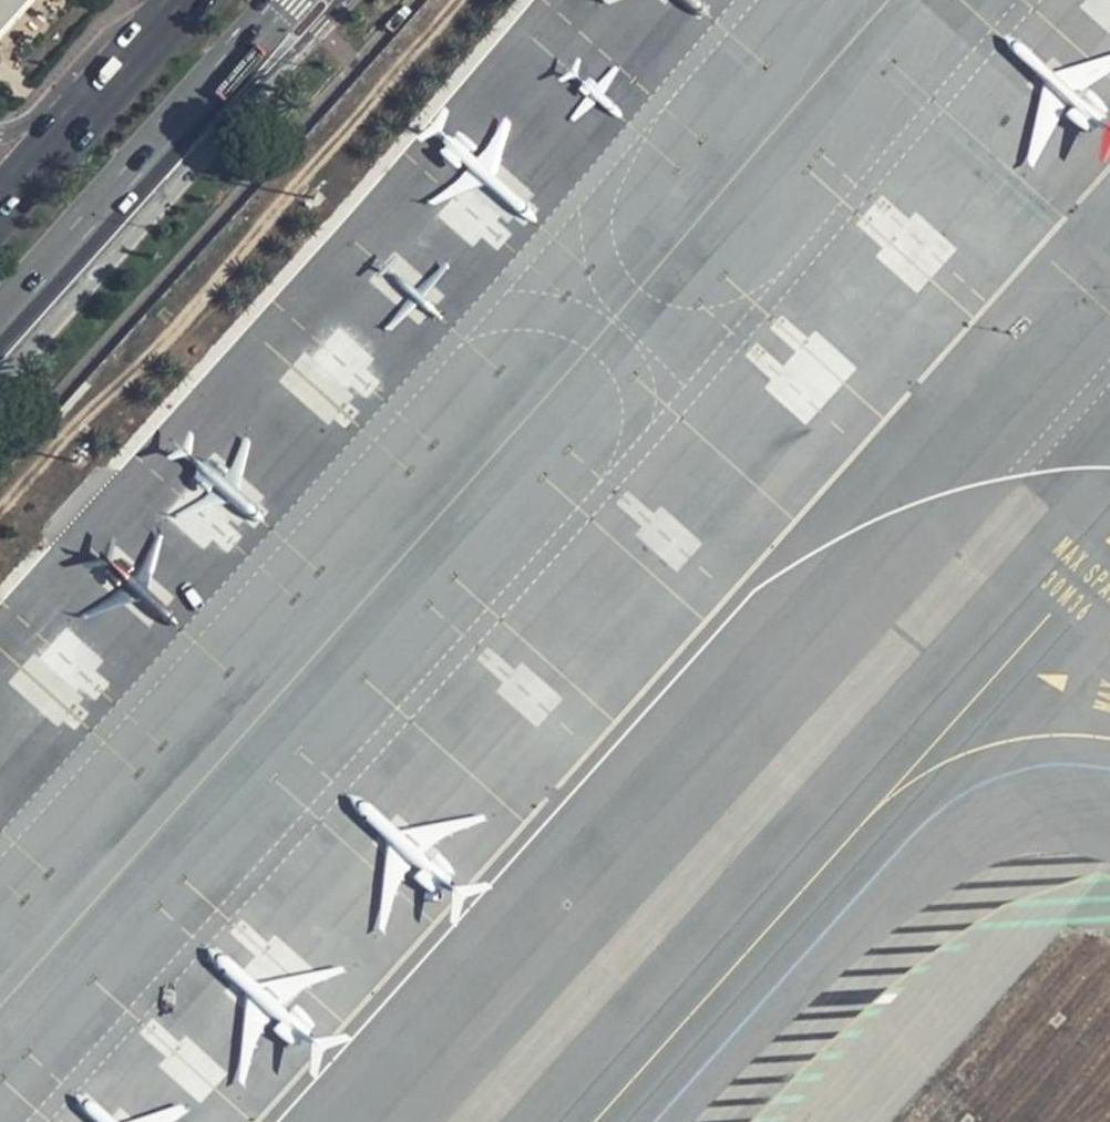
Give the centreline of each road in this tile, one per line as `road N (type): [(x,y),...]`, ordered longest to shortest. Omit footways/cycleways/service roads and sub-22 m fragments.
road 1 (primary): [(0,334),(298,0)]
road 2 (primary): [(177,0),(79,108)]
road 3 (primary): [(79,108),(0,199)]

